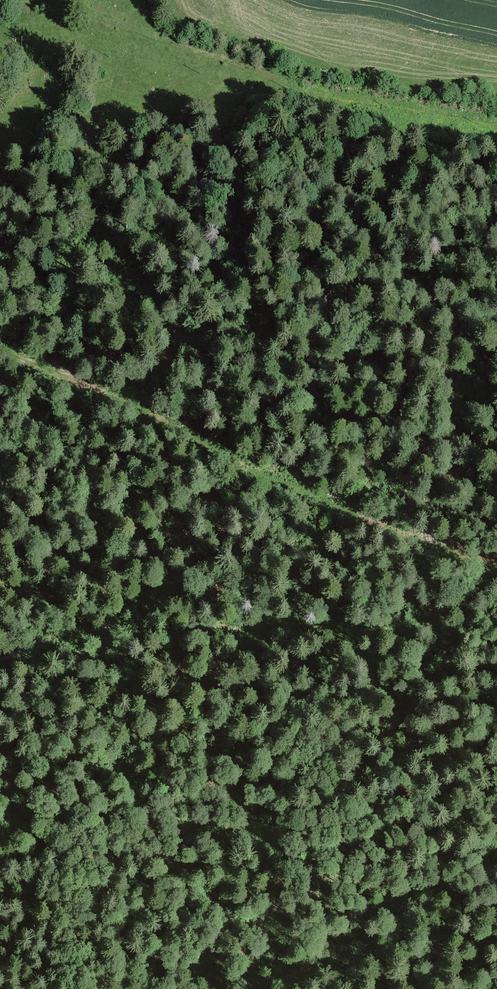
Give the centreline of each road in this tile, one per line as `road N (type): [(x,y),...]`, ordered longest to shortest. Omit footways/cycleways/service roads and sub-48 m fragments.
road 1 (track): [(496,574),(315,492),(241,468),(118,392),(0,341)]
road 2 (track): [(496,128),(433,120),(0,0)]
road 3 (track): [(0,669),(68,646),(190,631),(406,632),(496,594)]

